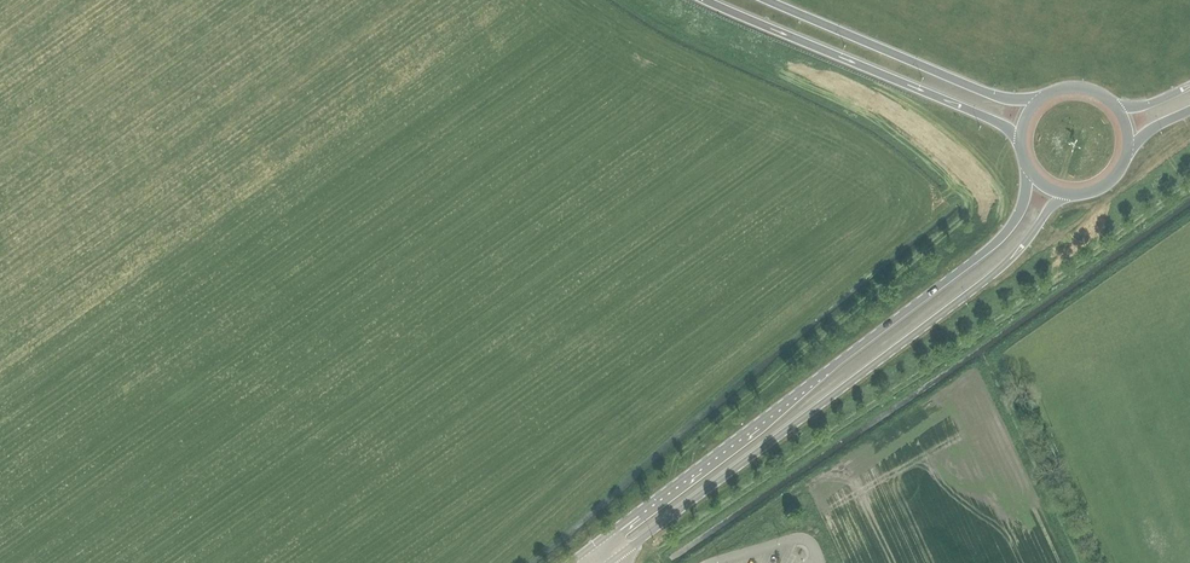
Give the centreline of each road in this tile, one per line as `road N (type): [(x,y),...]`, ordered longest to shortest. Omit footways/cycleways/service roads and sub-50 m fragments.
road 1 (secondary): [(608,562),(993,274),(1068,195)]
road 2 (secondary): [(1029,172),(1018,215),(988,250),(590,547)]
road 3 (motorway): [(705,0),(1020,136)]
road 4 (motorway): [(1039,100),(993,95),(767,0)]

